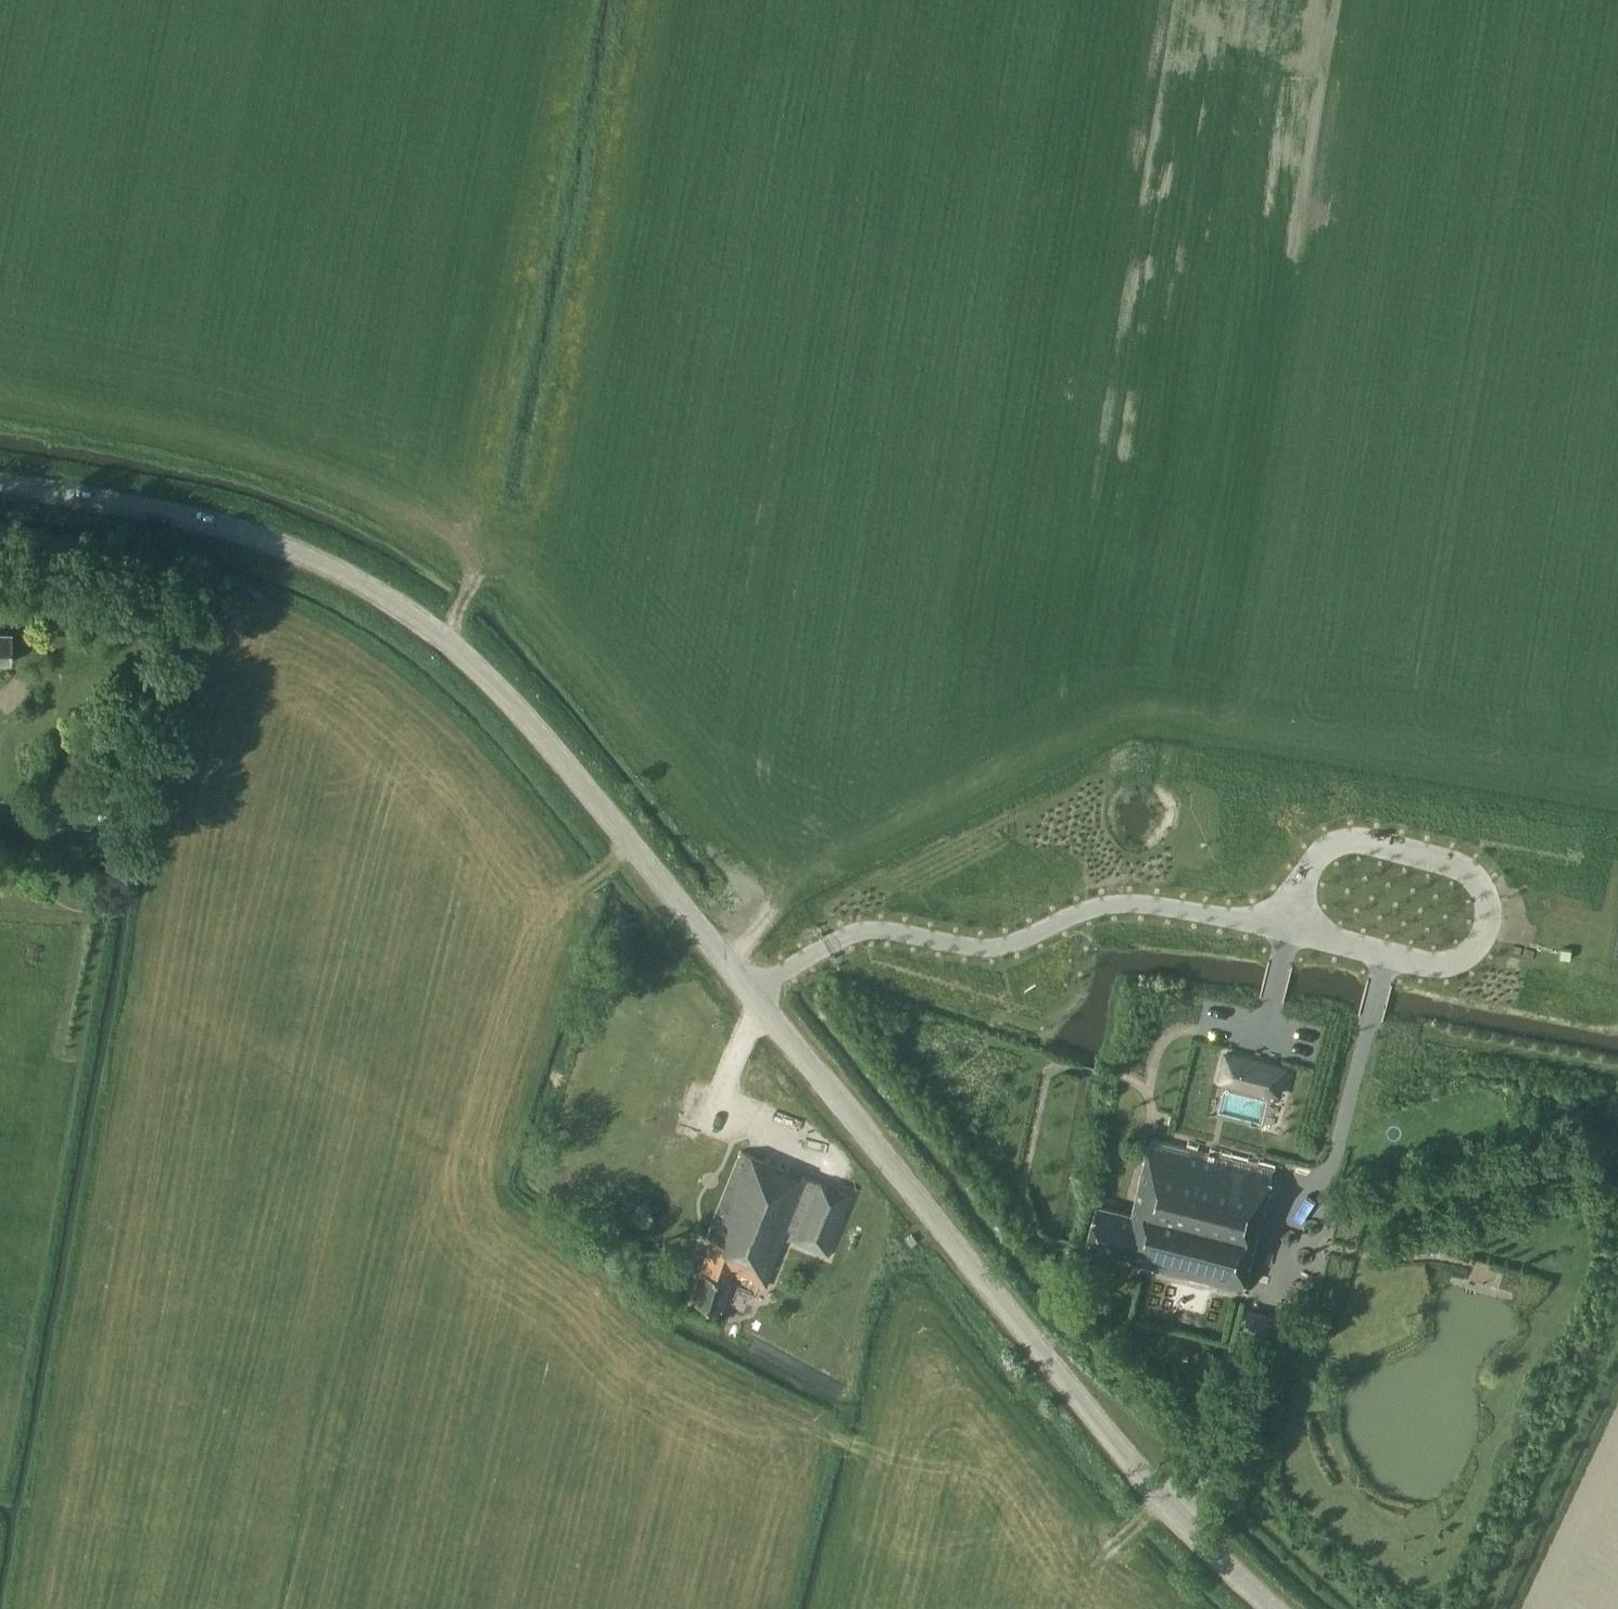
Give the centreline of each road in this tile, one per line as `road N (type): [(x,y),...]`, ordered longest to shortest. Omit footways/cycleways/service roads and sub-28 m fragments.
road 1 (tertiary): [(1275,1608),(1171,1515),(487,676),(359,581),(262,536),(210,519),(0,483)]

